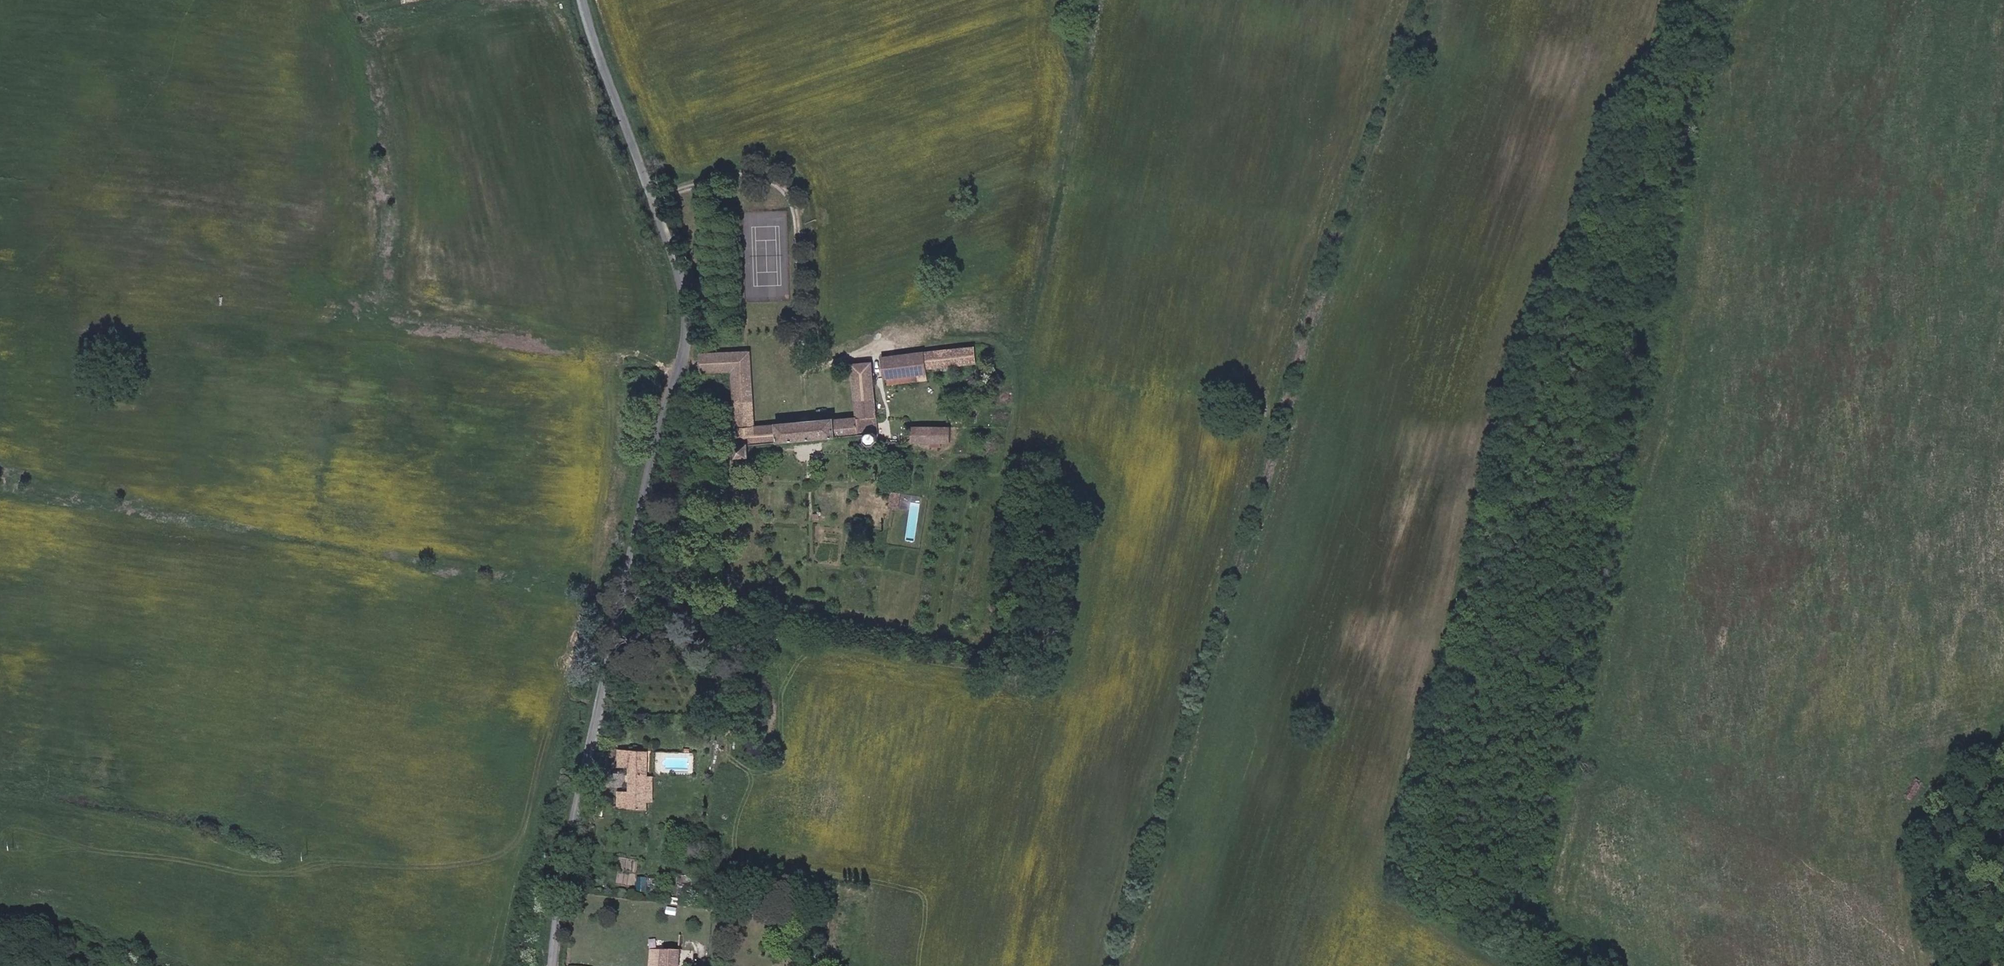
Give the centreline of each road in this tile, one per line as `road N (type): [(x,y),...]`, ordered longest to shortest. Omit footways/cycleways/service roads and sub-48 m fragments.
road 1 (unclassified): [(587,0),(683,277),(689,338),(571,848),(558,965)]

